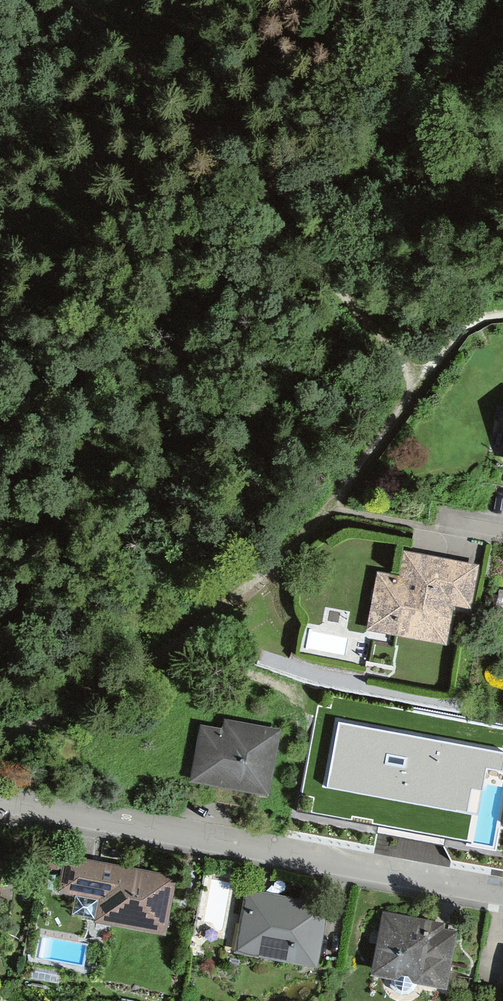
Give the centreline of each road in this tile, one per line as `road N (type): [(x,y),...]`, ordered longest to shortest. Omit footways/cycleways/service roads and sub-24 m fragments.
road 1 (track): [(502,311),(459,324),(410,380),(322,514),(221,607),(0,742)]
road 2 (residential): [(0,800),(502,891)]
road 3 (track): [(410,380),(263,199),(74,0)]
road 4 (track): [(263,199),(348,168),(502,27)]

